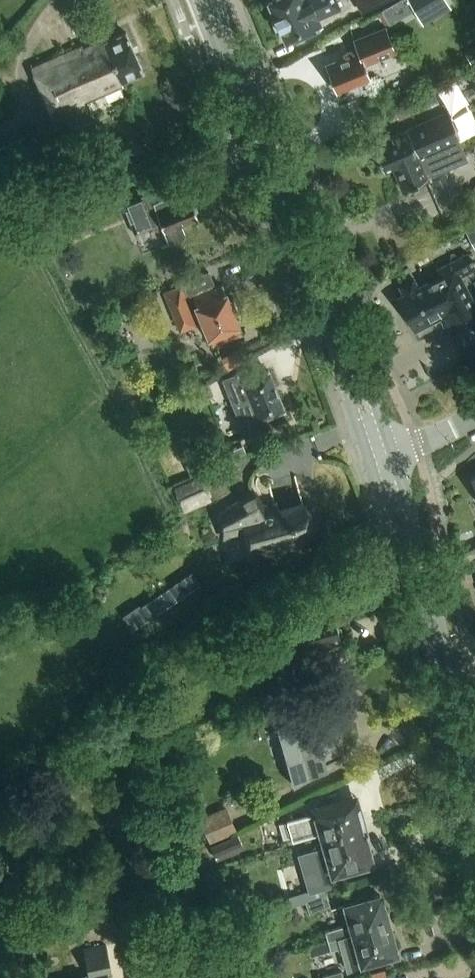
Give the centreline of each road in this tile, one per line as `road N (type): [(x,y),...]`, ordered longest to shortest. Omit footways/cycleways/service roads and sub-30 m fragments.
road 1 (secondary): [(380,457),(208,0)]
road 2 (secondary): [(474,772),(380,457)]

